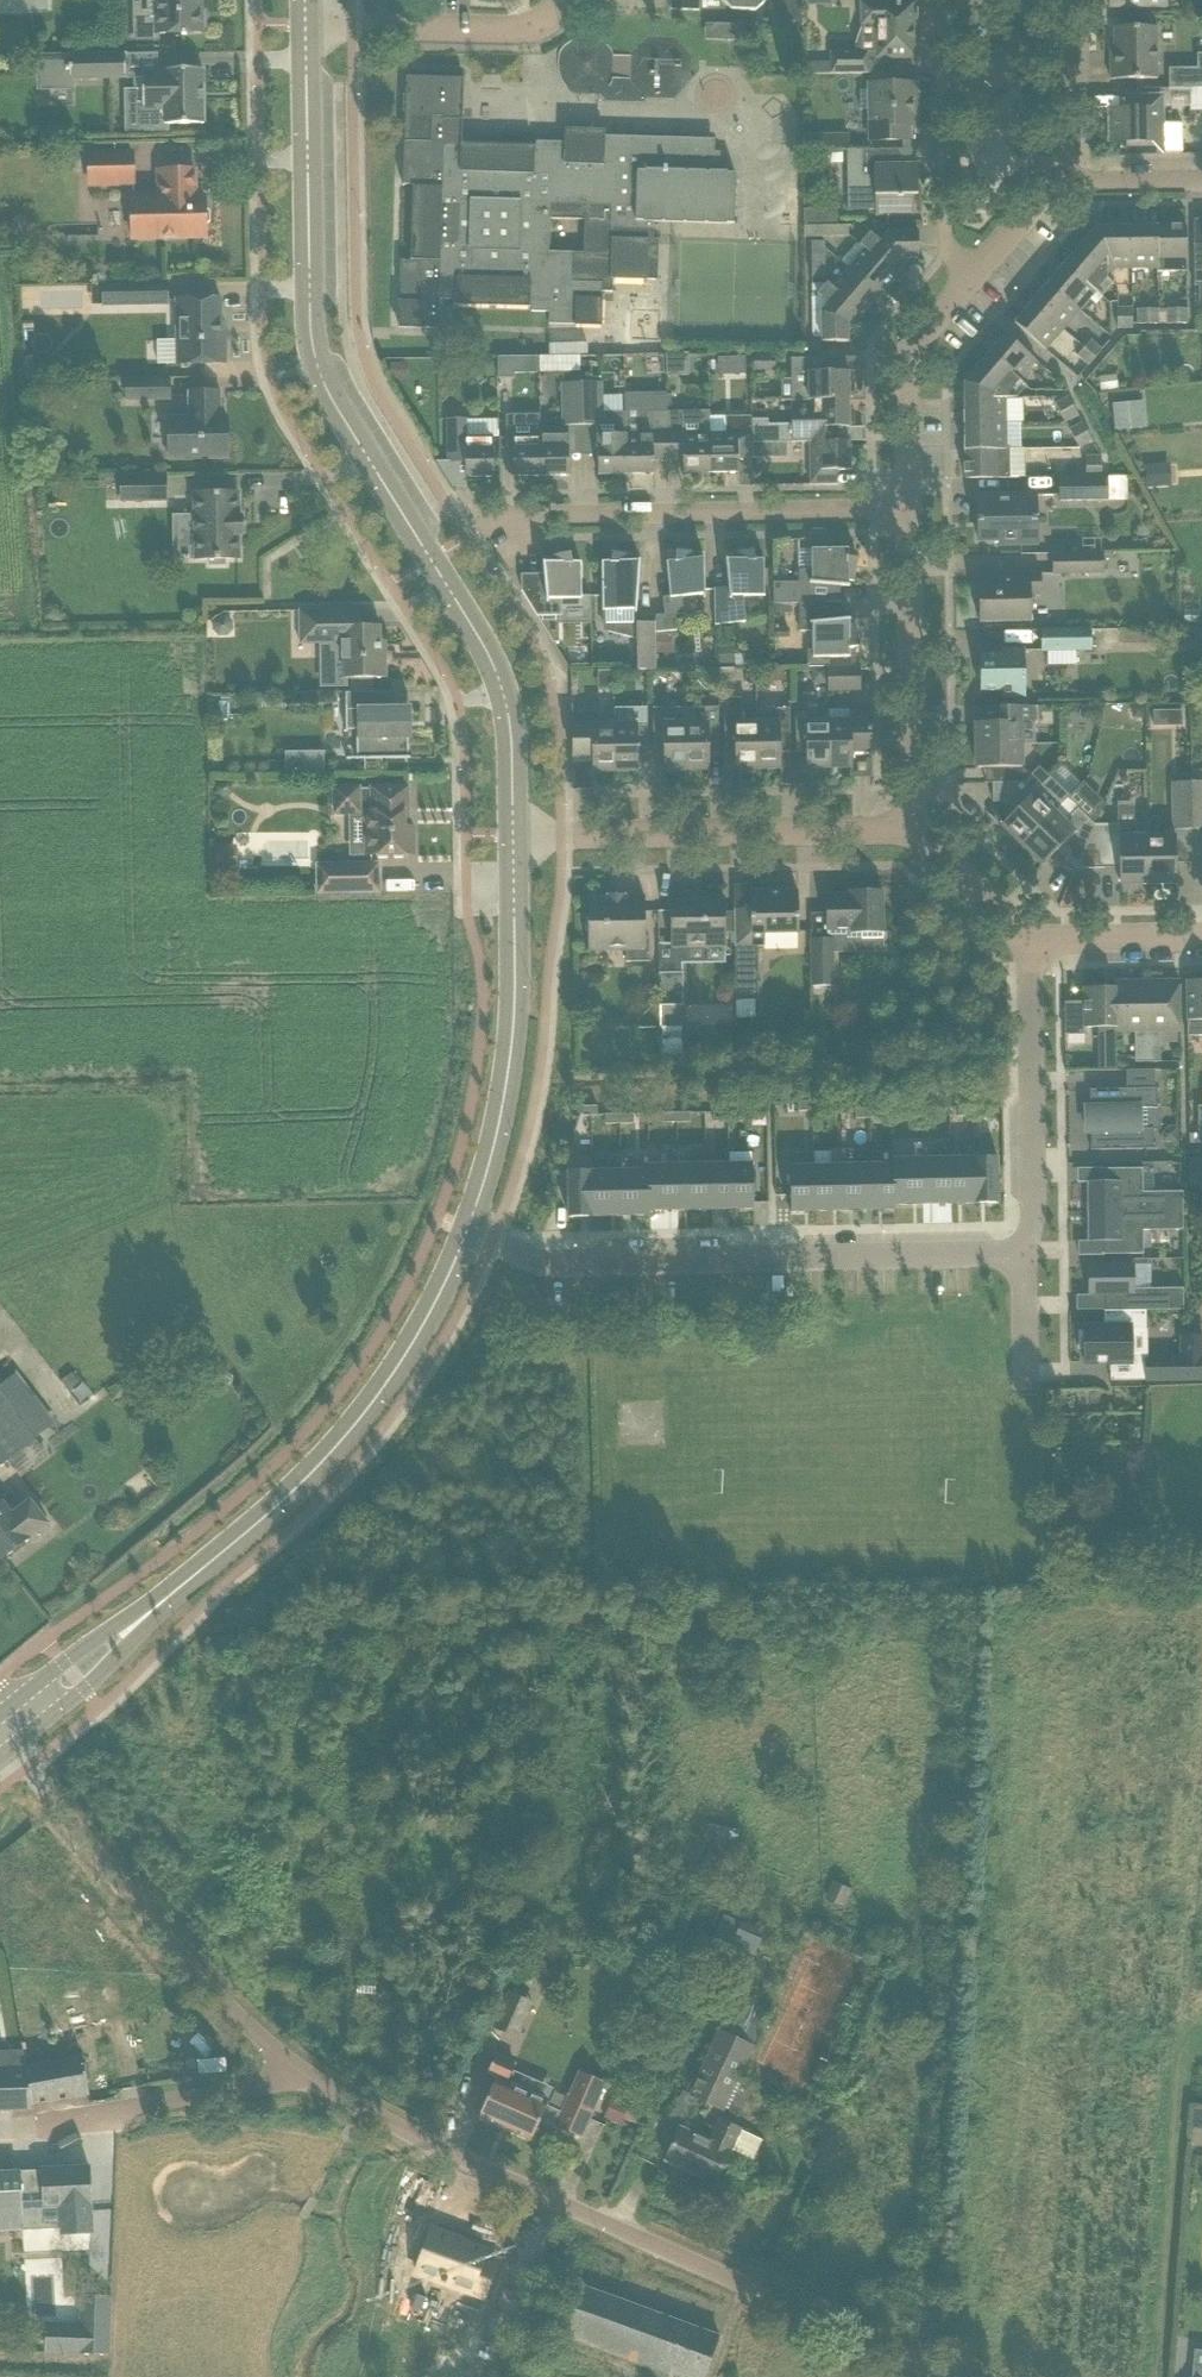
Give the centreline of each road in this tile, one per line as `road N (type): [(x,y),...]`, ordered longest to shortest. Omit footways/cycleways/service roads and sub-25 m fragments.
road 1 (tertiary): [(514,837),(513,733),(490,653),(323,378),(311,341),(305,26)]
road 2 (residential): [(949,2376),(451,2157),(287,2065)]
road 3 (residential): [(465,1236),(558,1265),(1024,1253)]
road 4 (tertiary): [(137,1624),(279,1505),(369,1408),(415,1340),(465,1236)]
road 5 (residential): [(489,528),(524,516),(910,509)]
road 6 (residential): [(287,2065),(155,1925),(12,1748)]
road 7 (tertiary): [(465,1236),(500,1117),(511,1041),(514,837)]
road 8 (residential): [(914,830),(514,837)]
road 9 (residential): [(914,830),(910,509)]
road 10 (residential): [(1032,943),(1024,1253)]
road 11 (residential): [(964,0),(942,2),(944,248),(971,274)]
road 12 (residential): [(562,0),(532,32),(305,26)]
road 13 (residential): [(287,2065),(259,2086),(35,2123)]
road 14 (residential): [(910,509),(903,359),(971,274)]
road 15 (residential): [(1053,179),(1053,1)]
road 16 (tertiary): [(12,1748),(84,1693),(137,1624)]
road 17 (residential): [(1023,1561),(1028,1384)]
road 18 (residential): [(1201,939),(1032,943)]
road 19 (residential): [(1032,943),(914,830)]
road 20 (tertiary): [(137,1624),(61,1664),(0,1711)]
road 21 (residential): [(1053,179),(1201,179)]
road 22 (residential): [(1024,1253),(1028,1384)]
road 23 (residential): [(971,274),(1053,179)]

